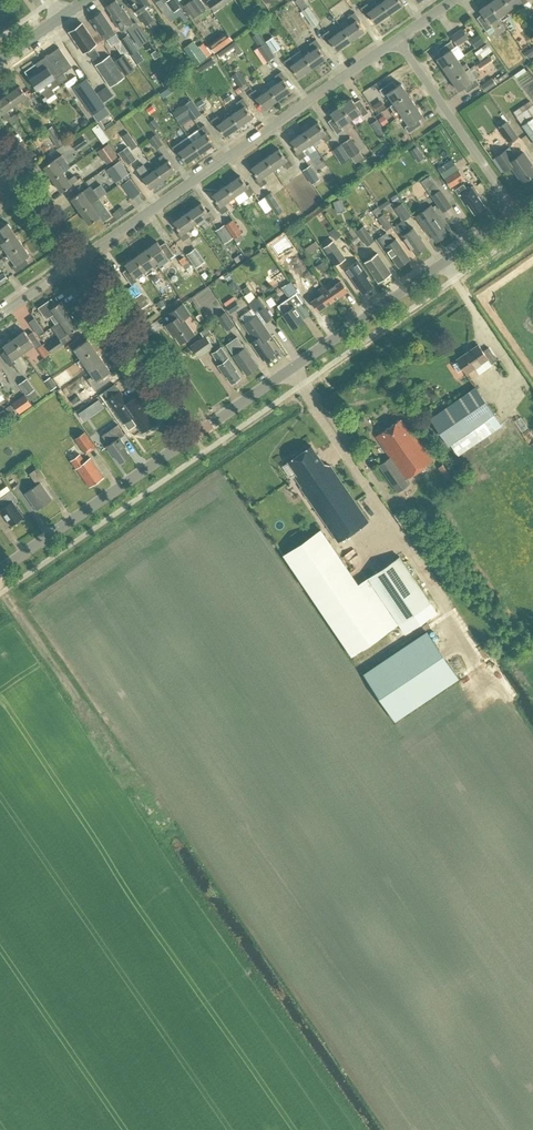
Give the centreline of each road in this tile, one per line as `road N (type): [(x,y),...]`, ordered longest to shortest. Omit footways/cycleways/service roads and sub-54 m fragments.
road 1 (residential): [(77,261),(397,39)]
road 2 (unclassified): [(196,433),(516,212)]
road 3 (unclassified): [(0,569),(196,433)]
road 4 (residential): [(516,212),(397,39)]
road 5 (residential): [(196,433),(77,261)]
road 6 (residential): [(77,261),(0,149)]
road 7 (track): [(0,588),(74,694)]

